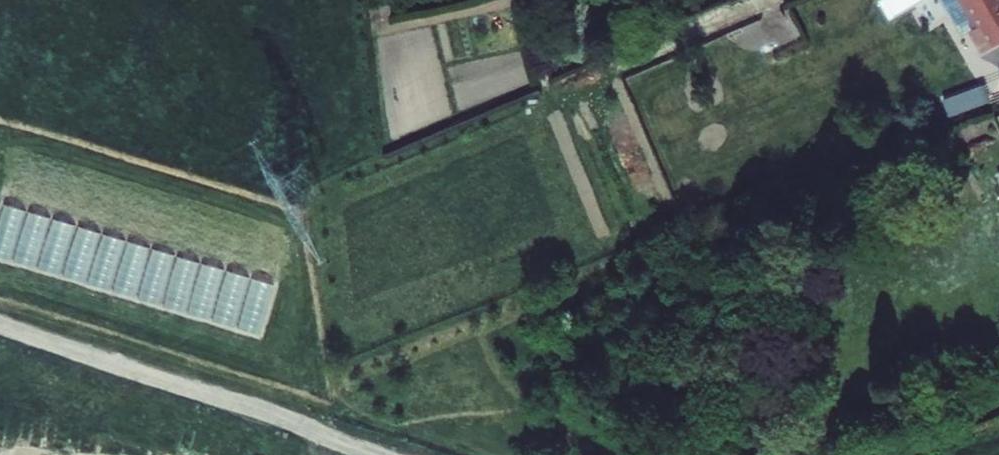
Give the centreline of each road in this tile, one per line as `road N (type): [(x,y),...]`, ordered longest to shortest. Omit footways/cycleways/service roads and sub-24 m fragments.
road 1 (track): [(0,324),(377,454)]

